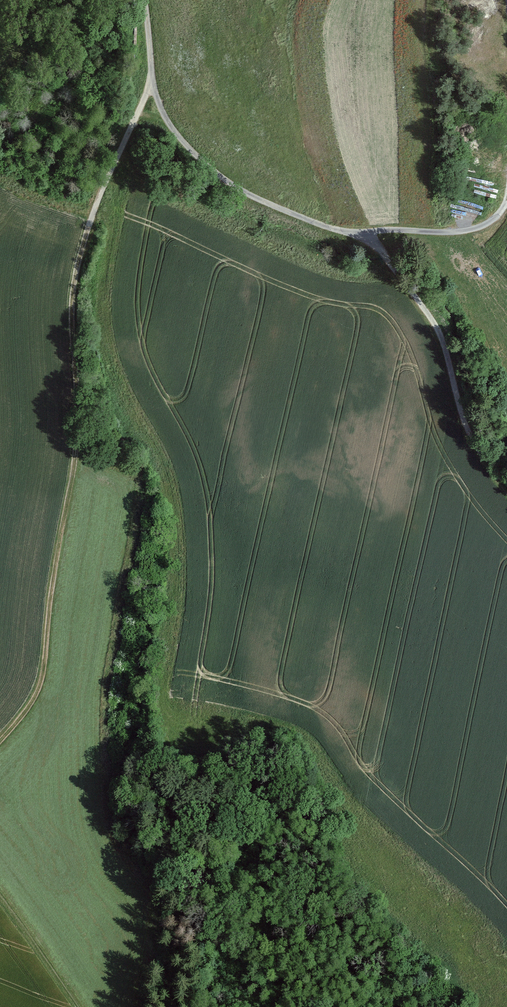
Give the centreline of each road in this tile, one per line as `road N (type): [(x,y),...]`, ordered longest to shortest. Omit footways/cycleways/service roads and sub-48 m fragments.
road 1 (track): [(153,77),(91,223),(75,286),(76,456),(43,678),(0,742)]
road 2 (track): [(153,77),(172,126),(201,162),(253,195),(330,227),(446,231),(485,226),(506,206)]
road 3 (track): [(363,234),(434,321),(475,443),(506,480)]
road 4 (track): [(0,899),(79,1006)]

